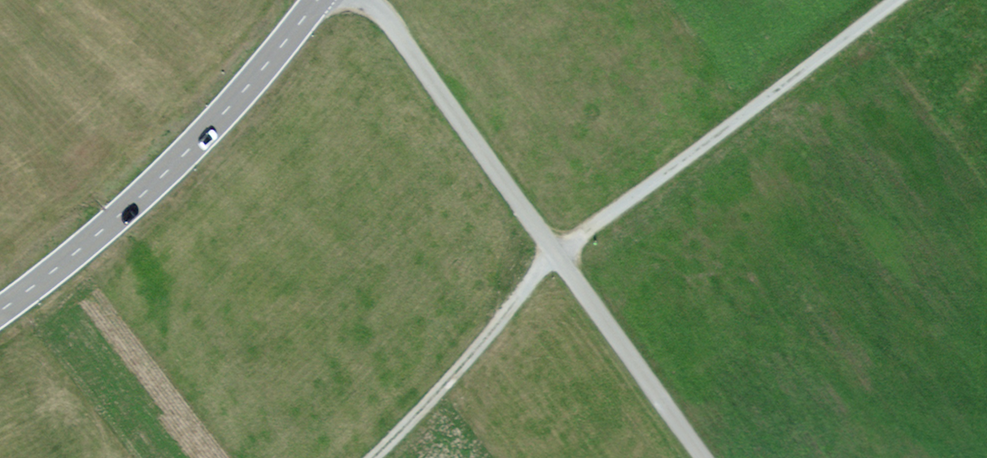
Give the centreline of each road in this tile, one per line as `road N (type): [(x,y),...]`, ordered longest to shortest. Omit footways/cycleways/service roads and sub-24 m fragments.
road 1 (track): [(385,457),(564,257),(899,0)]
road 2 (track): [(710,457),(373,0)]
road 3 (primary): [(312,0),(144,188),(0,306)]

